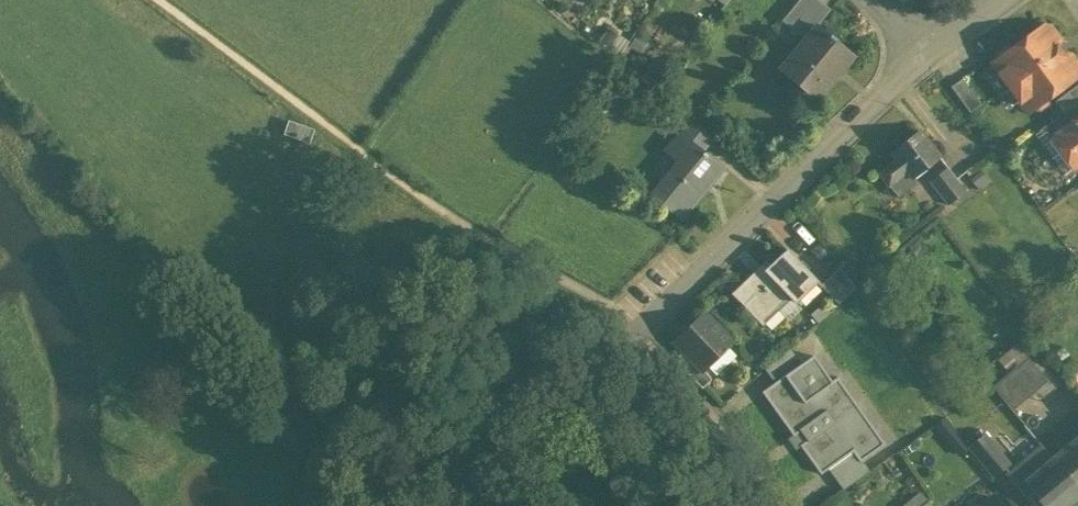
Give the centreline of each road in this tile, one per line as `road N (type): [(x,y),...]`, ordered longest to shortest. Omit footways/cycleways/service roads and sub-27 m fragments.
road 1 (residential): [(639,338),(923,58)]

